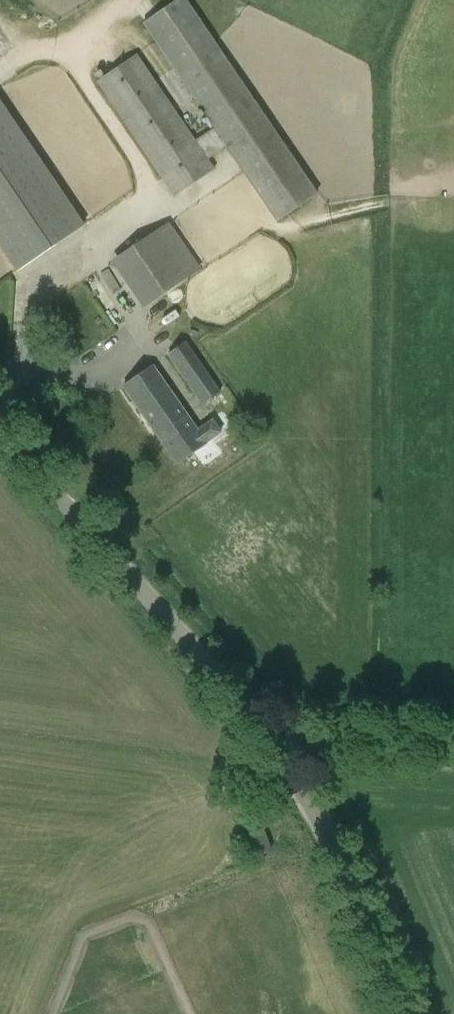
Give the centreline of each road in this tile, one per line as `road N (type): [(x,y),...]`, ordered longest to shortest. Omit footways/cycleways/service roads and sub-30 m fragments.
road 1 (unclassified): [(253,723),(0,418)]
road 2 (unclassified): [(403,1013),(352,890),(253,723)]
road 3 (unclassified): [(253,723),(453,726)]

